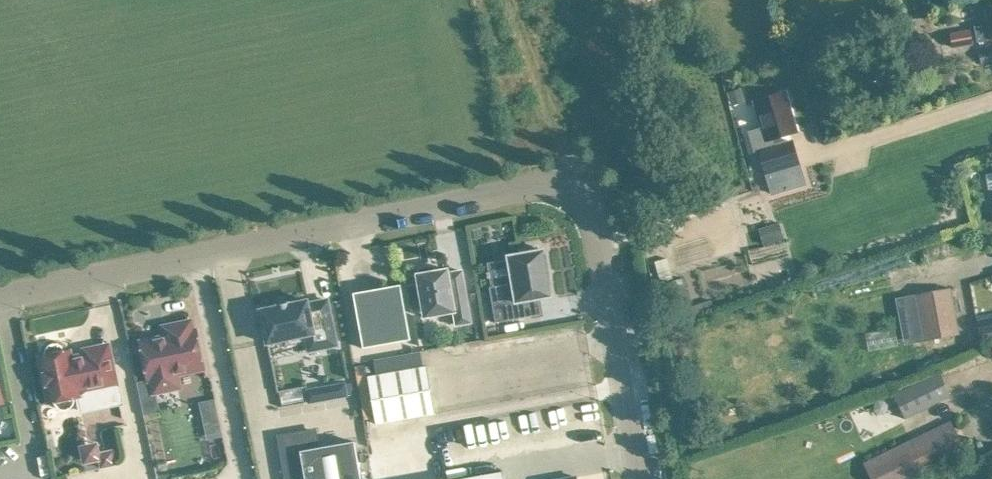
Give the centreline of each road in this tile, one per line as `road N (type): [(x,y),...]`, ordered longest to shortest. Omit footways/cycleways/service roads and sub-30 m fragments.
road 1 (unclassified): [(637,478),(592,226),(578,194),(559,185),(0,296)]

